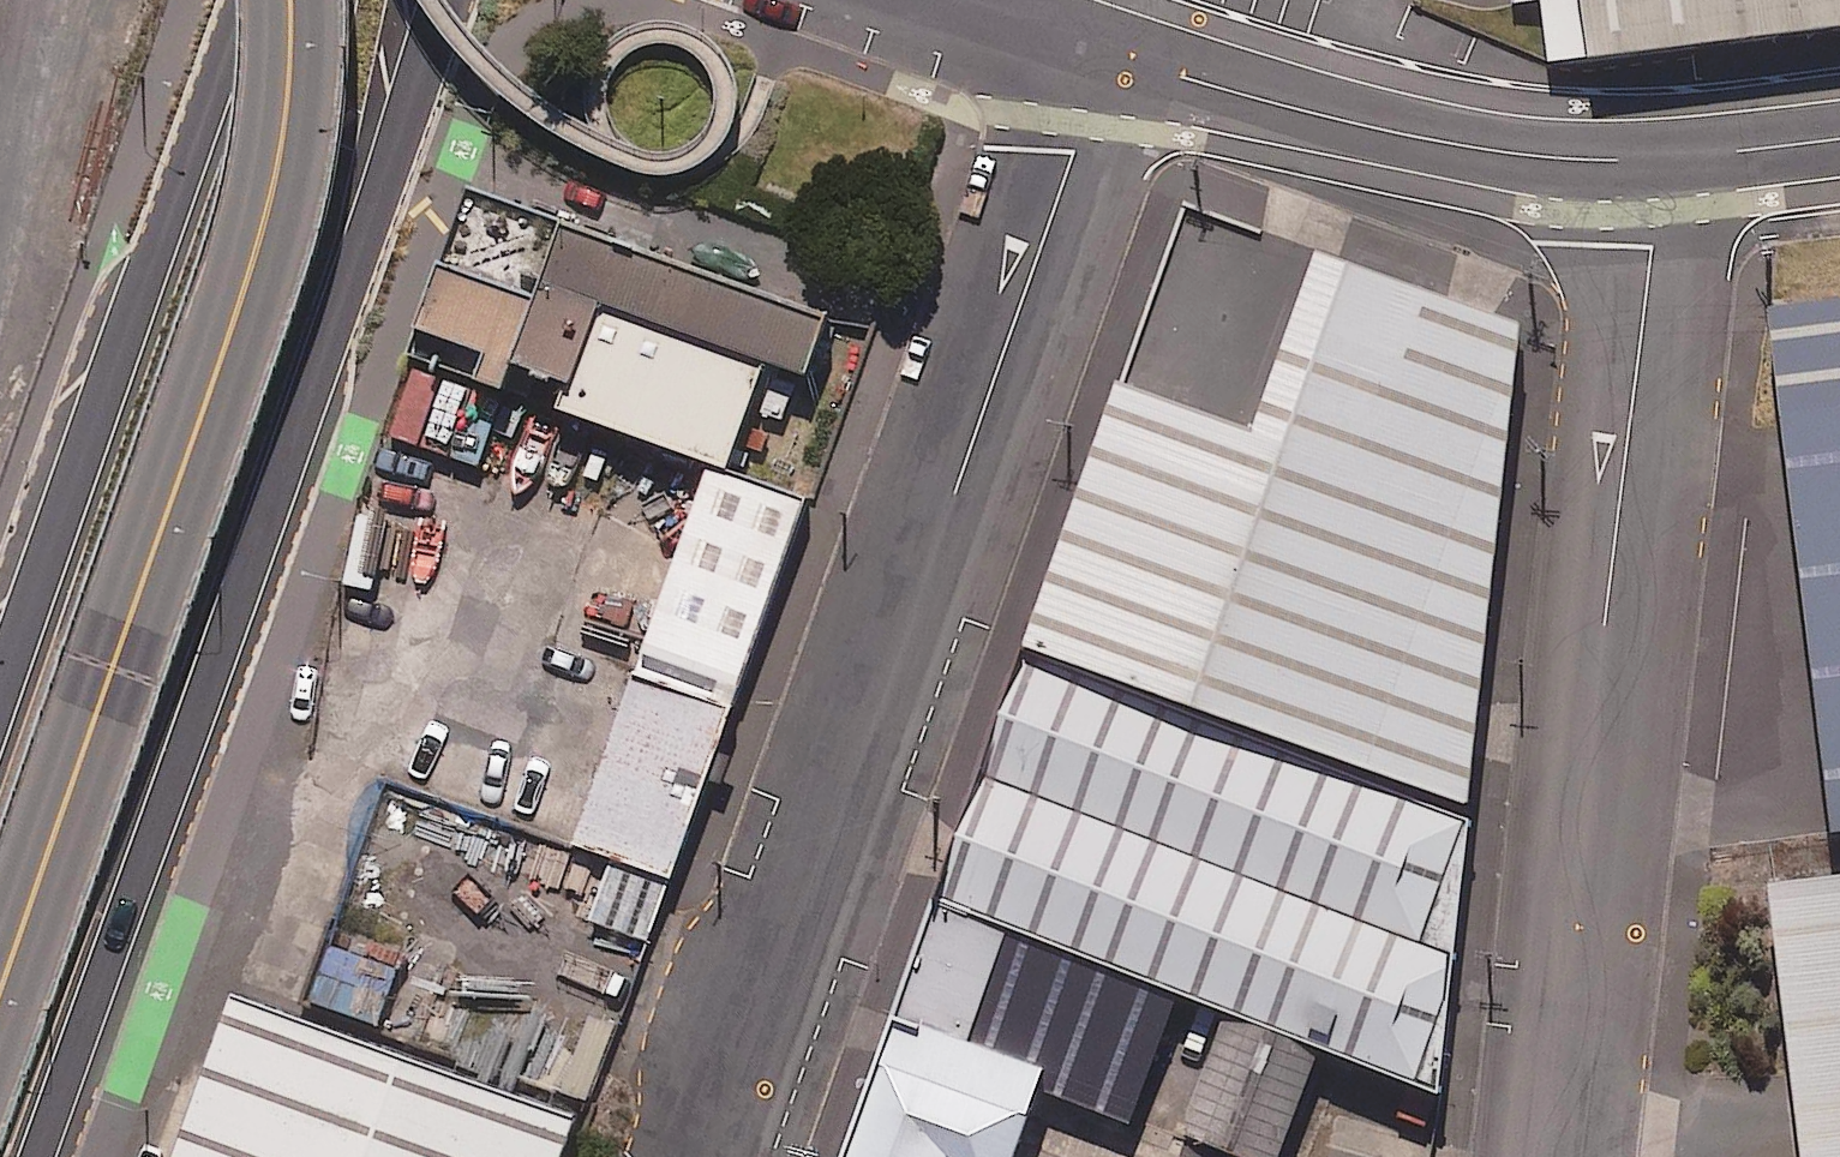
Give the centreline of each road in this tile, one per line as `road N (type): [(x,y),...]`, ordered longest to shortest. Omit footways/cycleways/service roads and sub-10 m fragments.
road 1 (secondary): [(446,0),(36,1156)]
road 2 (unclassified): [(1113,47),(725,1156)]
road 3 (secondary): [(300,0),(289,156),(258,282),(0,999)]
road 4 (unclassified): [(1670,161),(1551,1156)]
road 5 (secondary): [(0,684),(240,0)]
road 6 (tertiary): [(1113,47),(1520,152),(1670,161)]
road 7 (tertiary): [(1670,161),(1839,139)]
road 8 (tertiary): [(967,0),(1113,47)]

